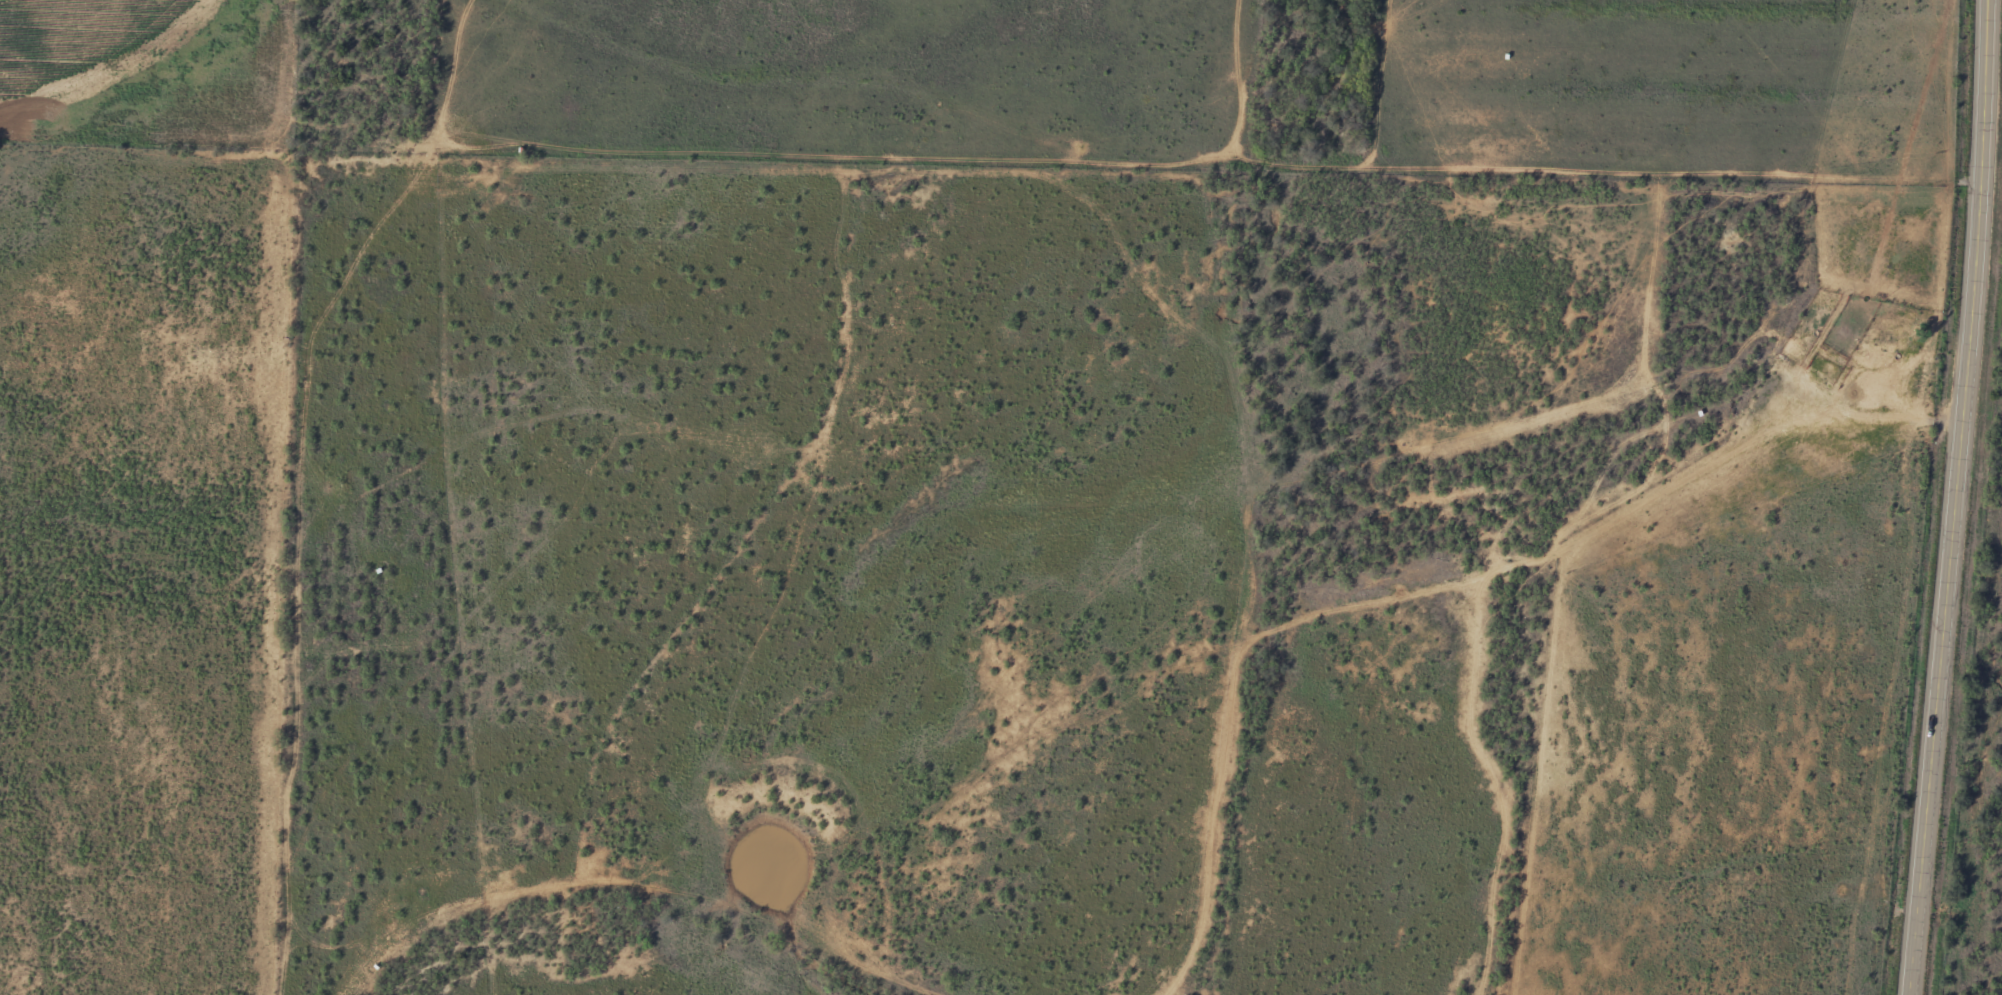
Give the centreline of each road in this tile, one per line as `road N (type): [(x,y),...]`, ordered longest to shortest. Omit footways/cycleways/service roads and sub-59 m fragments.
road 1 (residential): [(1196,994),(1246,923),(1270,707),(1297,634),(1371,557),(1564,500),(1722,392),(1831,351),(1967,372)]
road 2 (primary): [(1910,994),(1984,190),(1989,0)]

